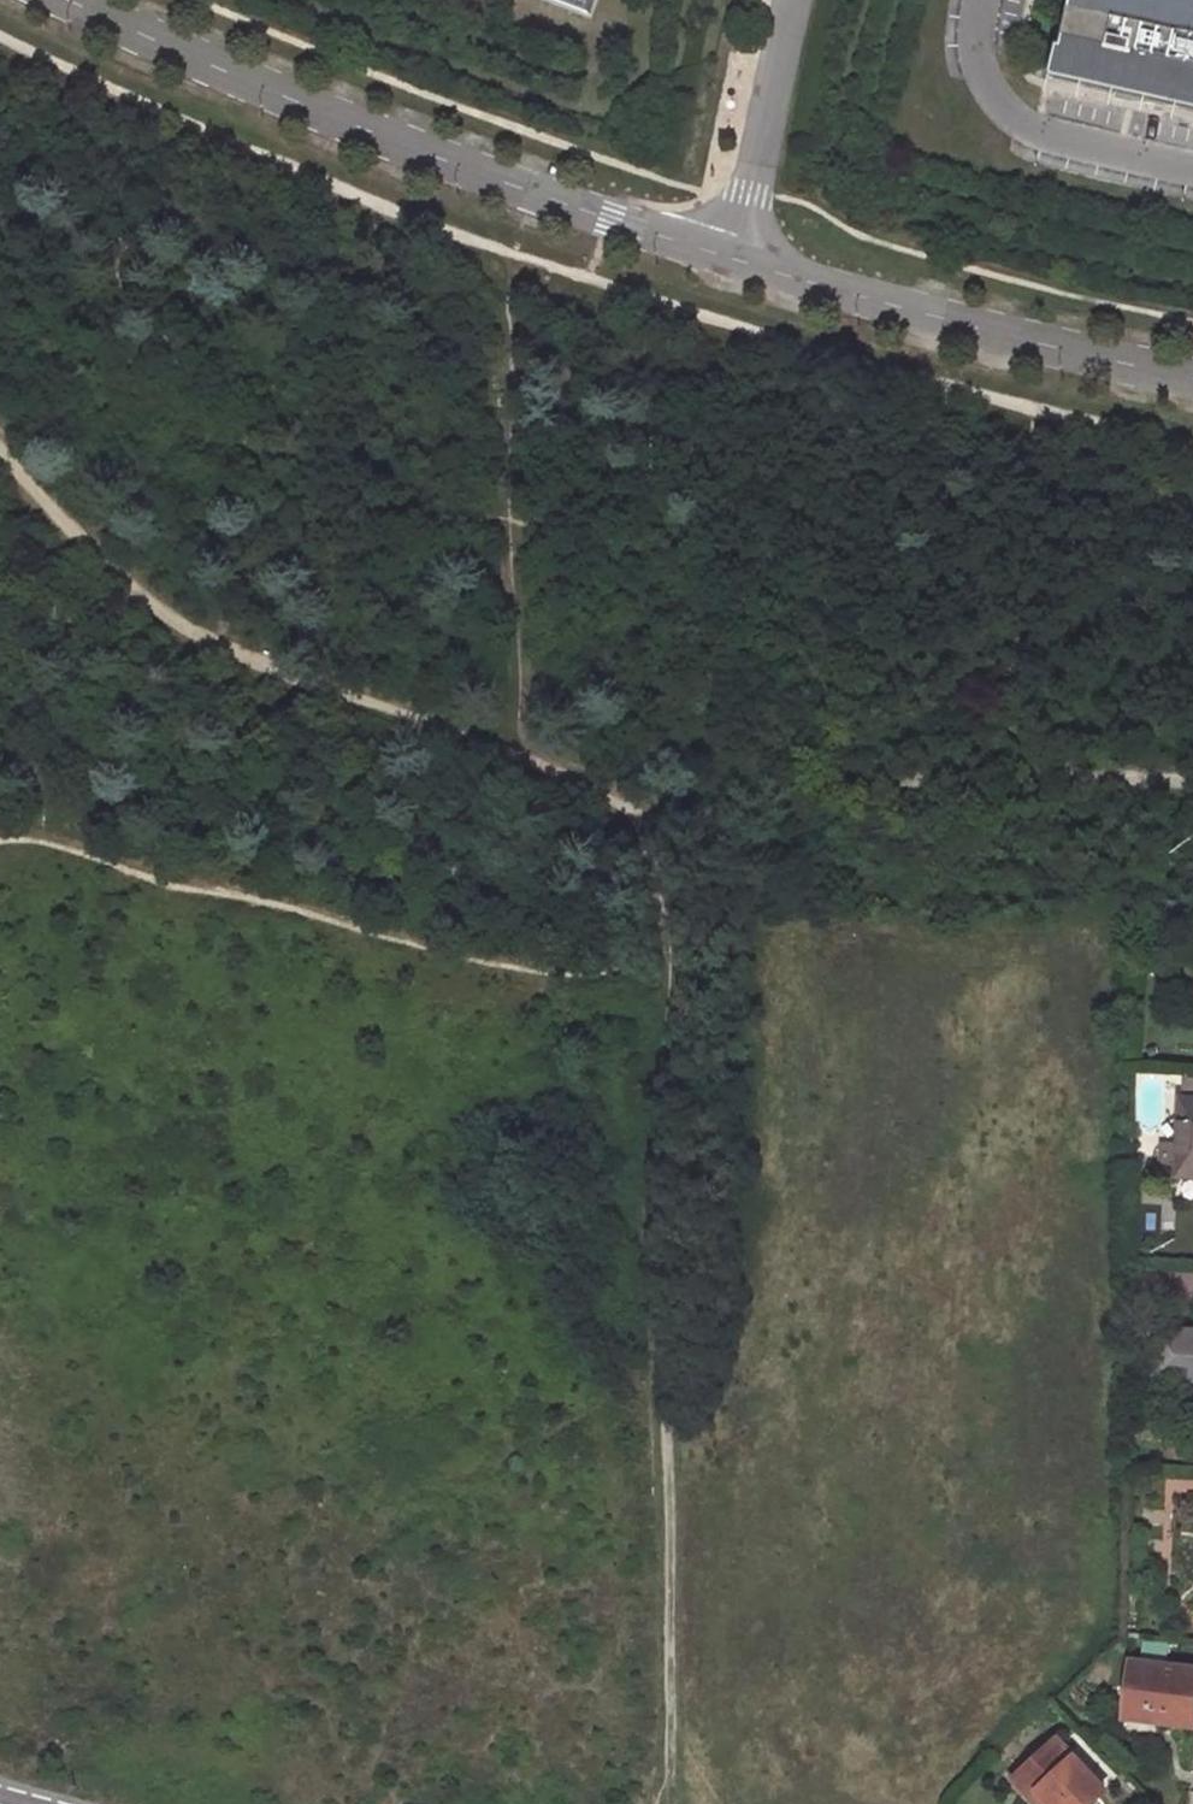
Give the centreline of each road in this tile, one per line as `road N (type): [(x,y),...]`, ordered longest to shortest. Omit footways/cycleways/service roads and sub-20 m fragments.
road 1 (unclassified): [(732,258),(363,129),(69,0)]
road 2 (unclassified): [(1192,379),(732,258)]
road 3 (unclassified): [(732,258),(795,0)]

